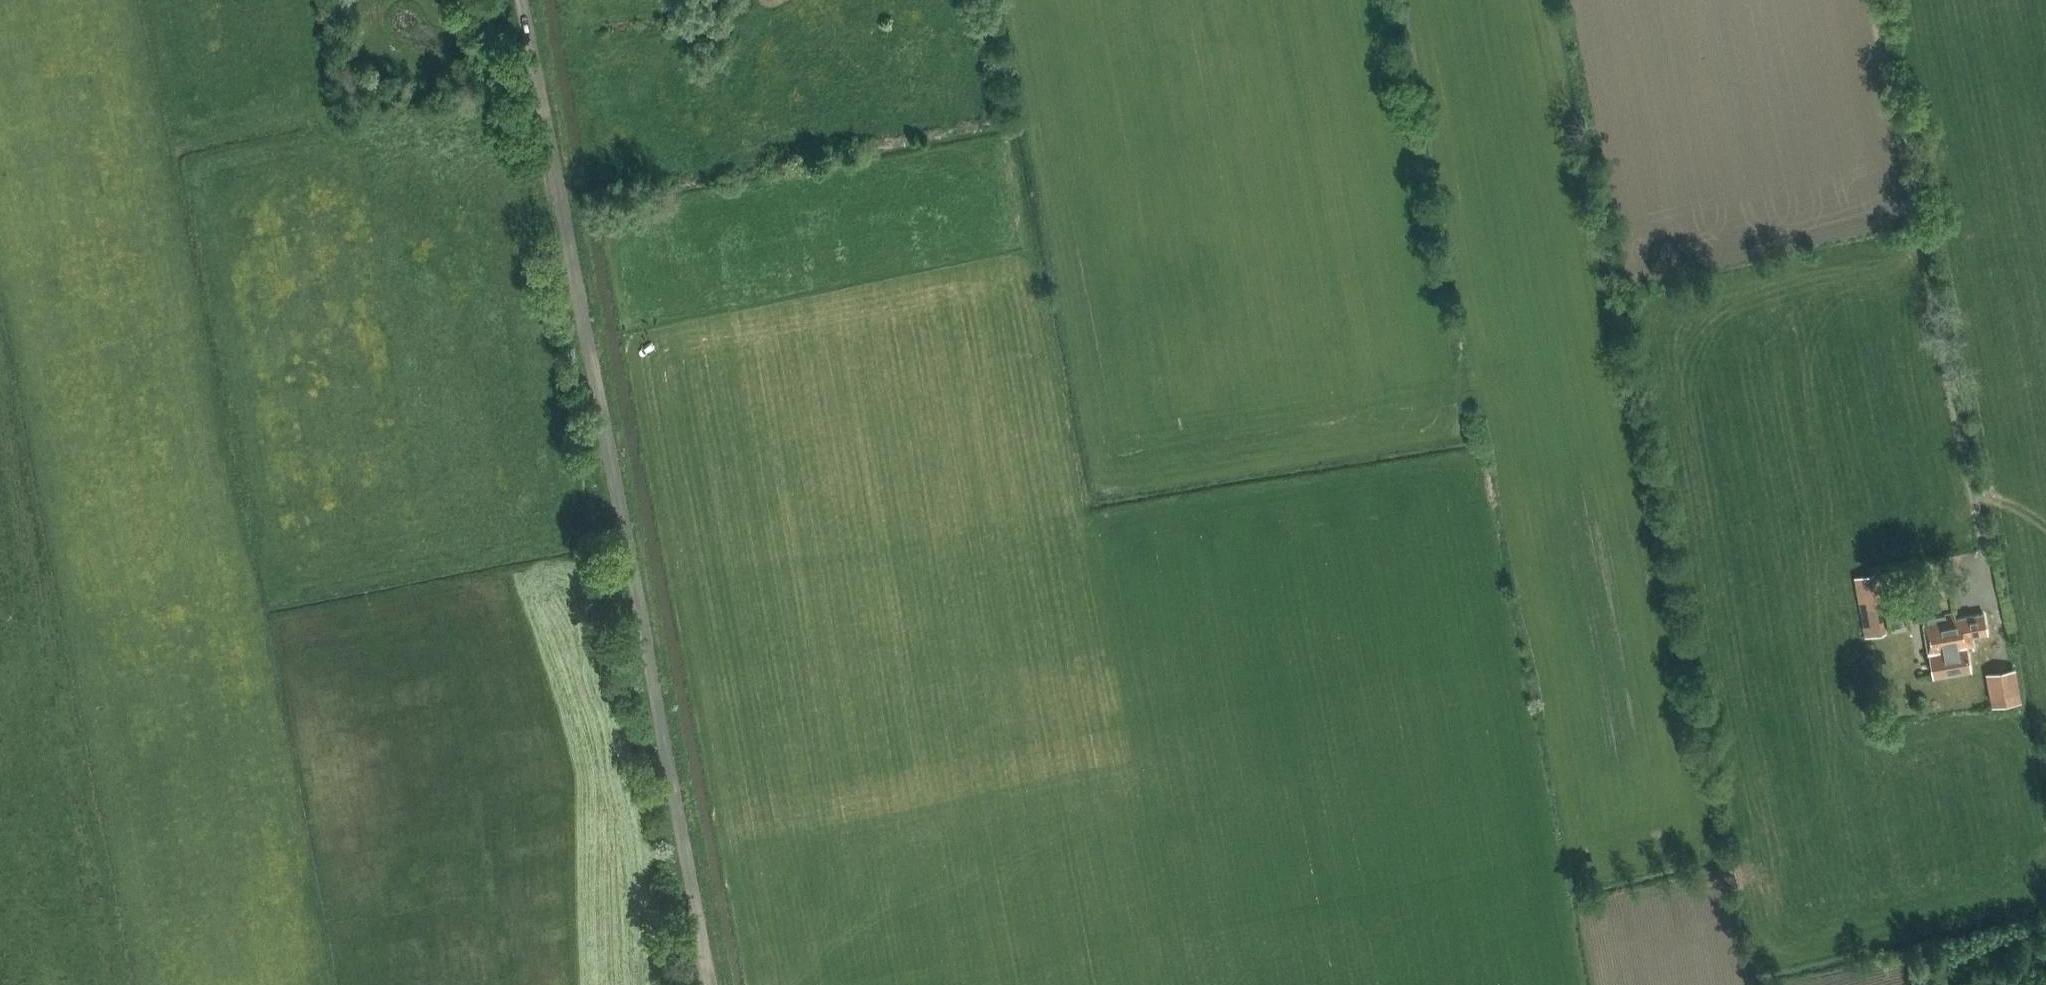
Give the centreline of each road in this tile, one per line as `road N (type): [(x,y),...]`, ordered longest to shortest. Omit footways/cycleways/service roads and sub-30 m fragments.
road 1 (track): [(711,984),(520,0)]
road 2 (track): [(1986,571),(1874,0)]

